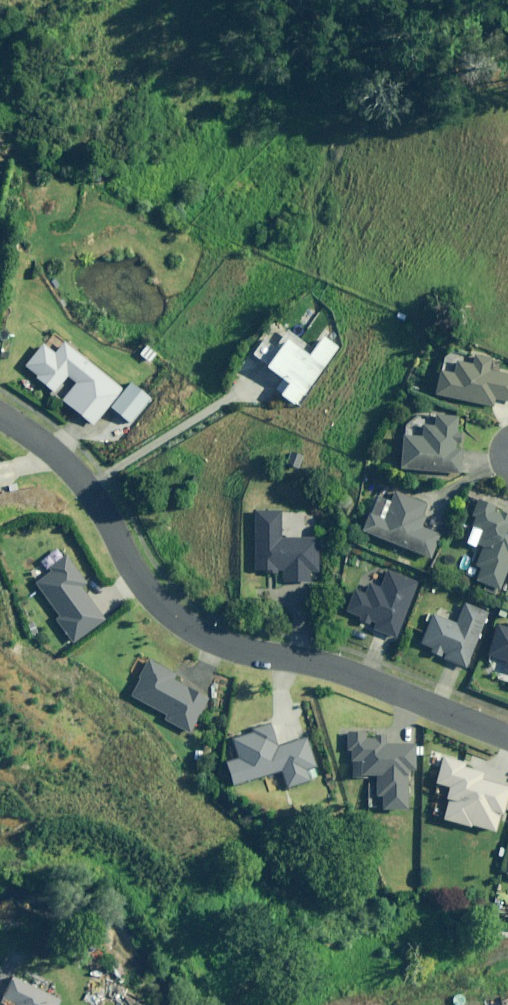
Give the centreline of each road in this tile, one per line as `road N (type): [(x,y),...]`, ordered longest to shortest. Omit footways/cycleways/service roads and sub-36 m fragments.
road 1 (residential): [(507,734),(330,666),(237,646),(182,624),(131,568),(85,481),(0,419)]

